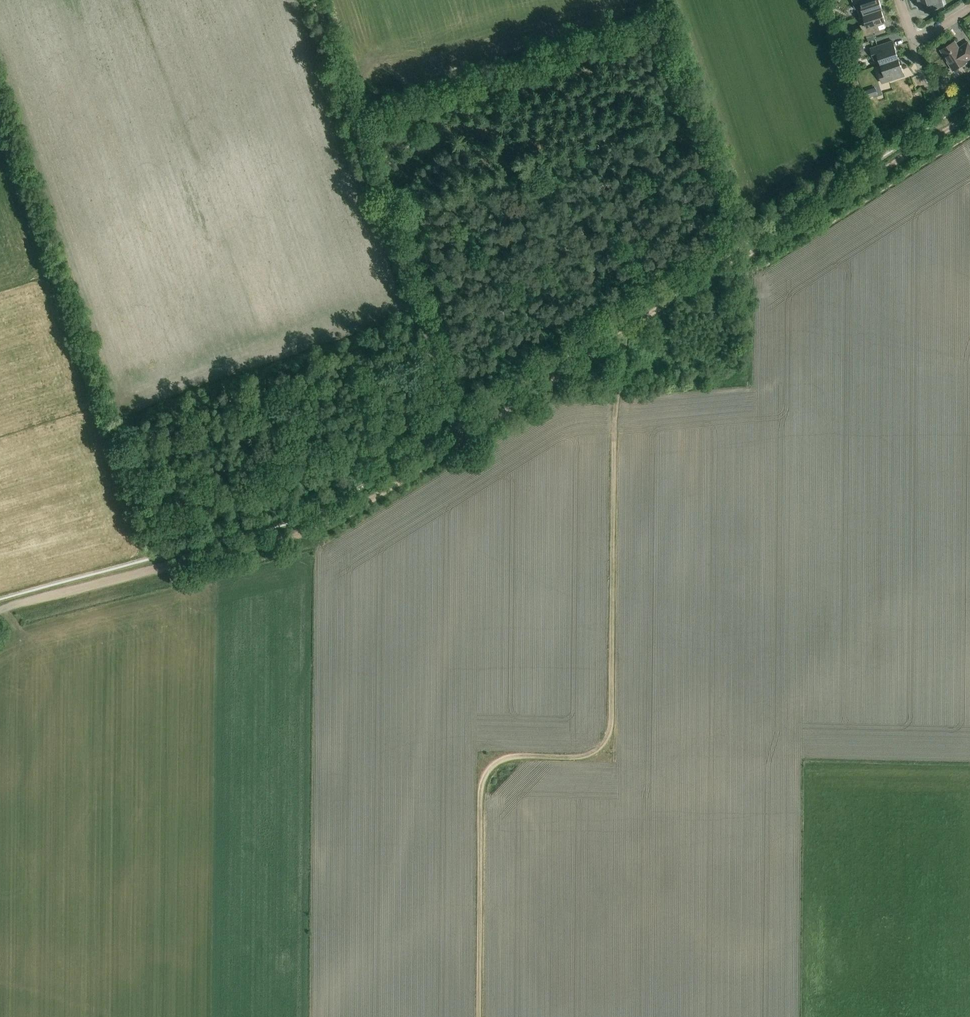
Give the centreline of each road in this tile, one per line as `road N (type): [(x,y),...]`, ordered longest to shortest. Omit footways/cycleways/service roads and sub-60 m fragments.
road 1 (track): [(478,1016),(487,774),(507,758),(589,754),(610,728),(615,404),(623,366),(613,339)]
road 2 (track): [(0,610),(318,527),(470,434)]
road 3 (track): [(470,434),(438,366),(315,0)]
road 4 (track): [(613,339),(969,115)]
road 5 (track): [(470,434),(613,339)]

